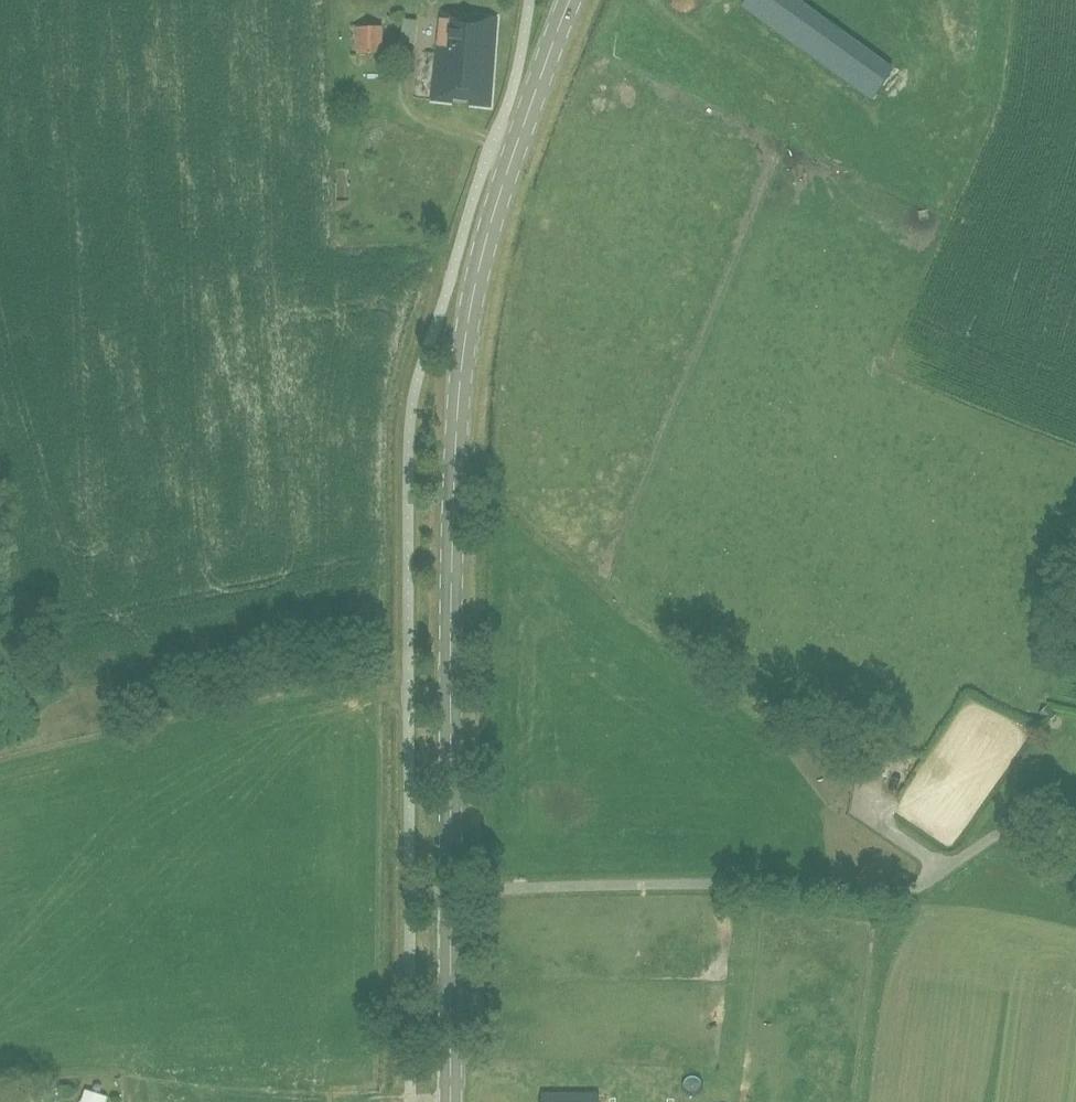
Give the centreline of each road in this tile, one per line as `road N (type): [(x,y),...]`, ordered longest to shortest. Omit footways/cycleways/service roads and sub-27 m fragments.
road 1 (tertiary): [(450,1101),(451,604),(461,373),(492,216),(569,0)]

